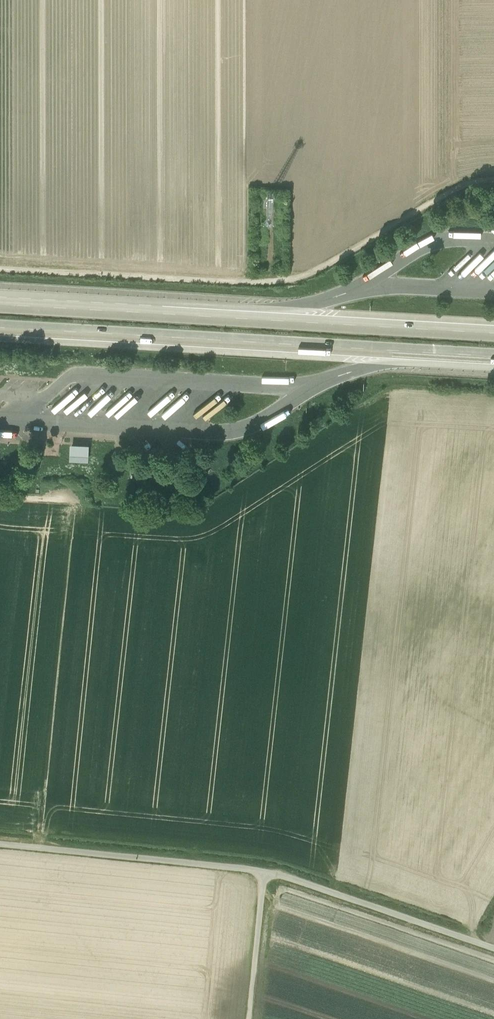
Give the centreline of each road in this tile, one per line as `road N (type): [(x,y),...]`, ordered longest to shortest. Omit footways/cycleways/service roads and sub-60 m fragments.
road 1 (track): [(0,270),(294,278),(461,184),(493,178)]
road 2 (unclassified): [(493,948),(265,870),(0,844)]
road 3 (motorway): [(0,328),(493,356)]
road 4 (motorway): [(493,333),(0,306)]
road 5 (track): [(265,870),(249,1018)]

